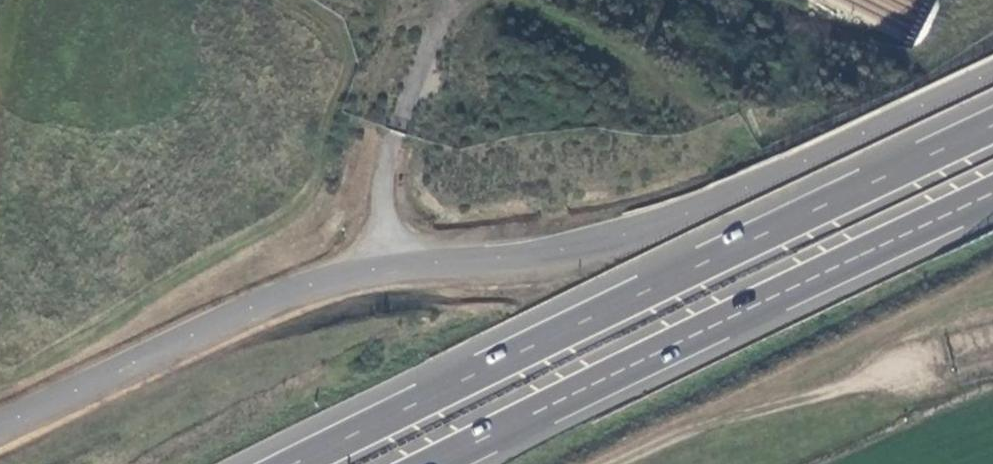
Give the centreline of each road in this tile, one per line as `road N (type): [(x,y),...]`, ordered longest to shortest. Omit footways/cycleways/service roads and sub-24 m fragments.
road 1 (trunk): [(992,125),(293,463)]
road 2 (unclassified): [(0,427),(376,264),(552,248),(650,221)]
road 3 (trunk): [(433,463),(992,192)]
road 4 (unclassified): [(992,68),(650,221)]
road 5 (track): [(938,367),(712,426),(619,463)]

